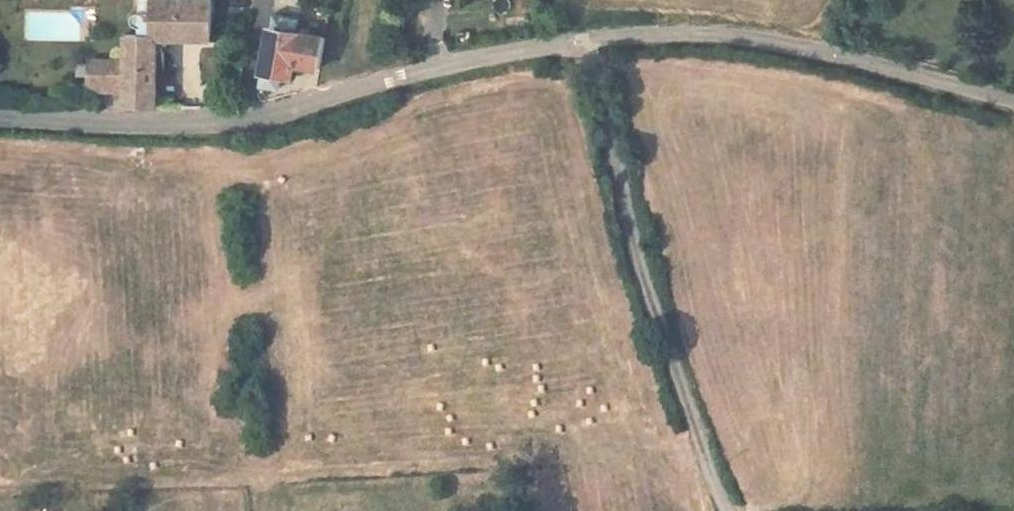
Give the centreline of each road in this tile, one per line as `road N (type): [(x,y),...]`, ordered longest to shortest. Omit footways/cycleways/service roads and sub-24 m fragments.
road 1 (unclassified): [(577,43),(452,63),(282,112),(209,124),(0,114)]
road 2 (residential): [(731,510),(668,354),(577,43)]
road 3 (unclassified): [(1013,102),(735,33),(577,43)]

